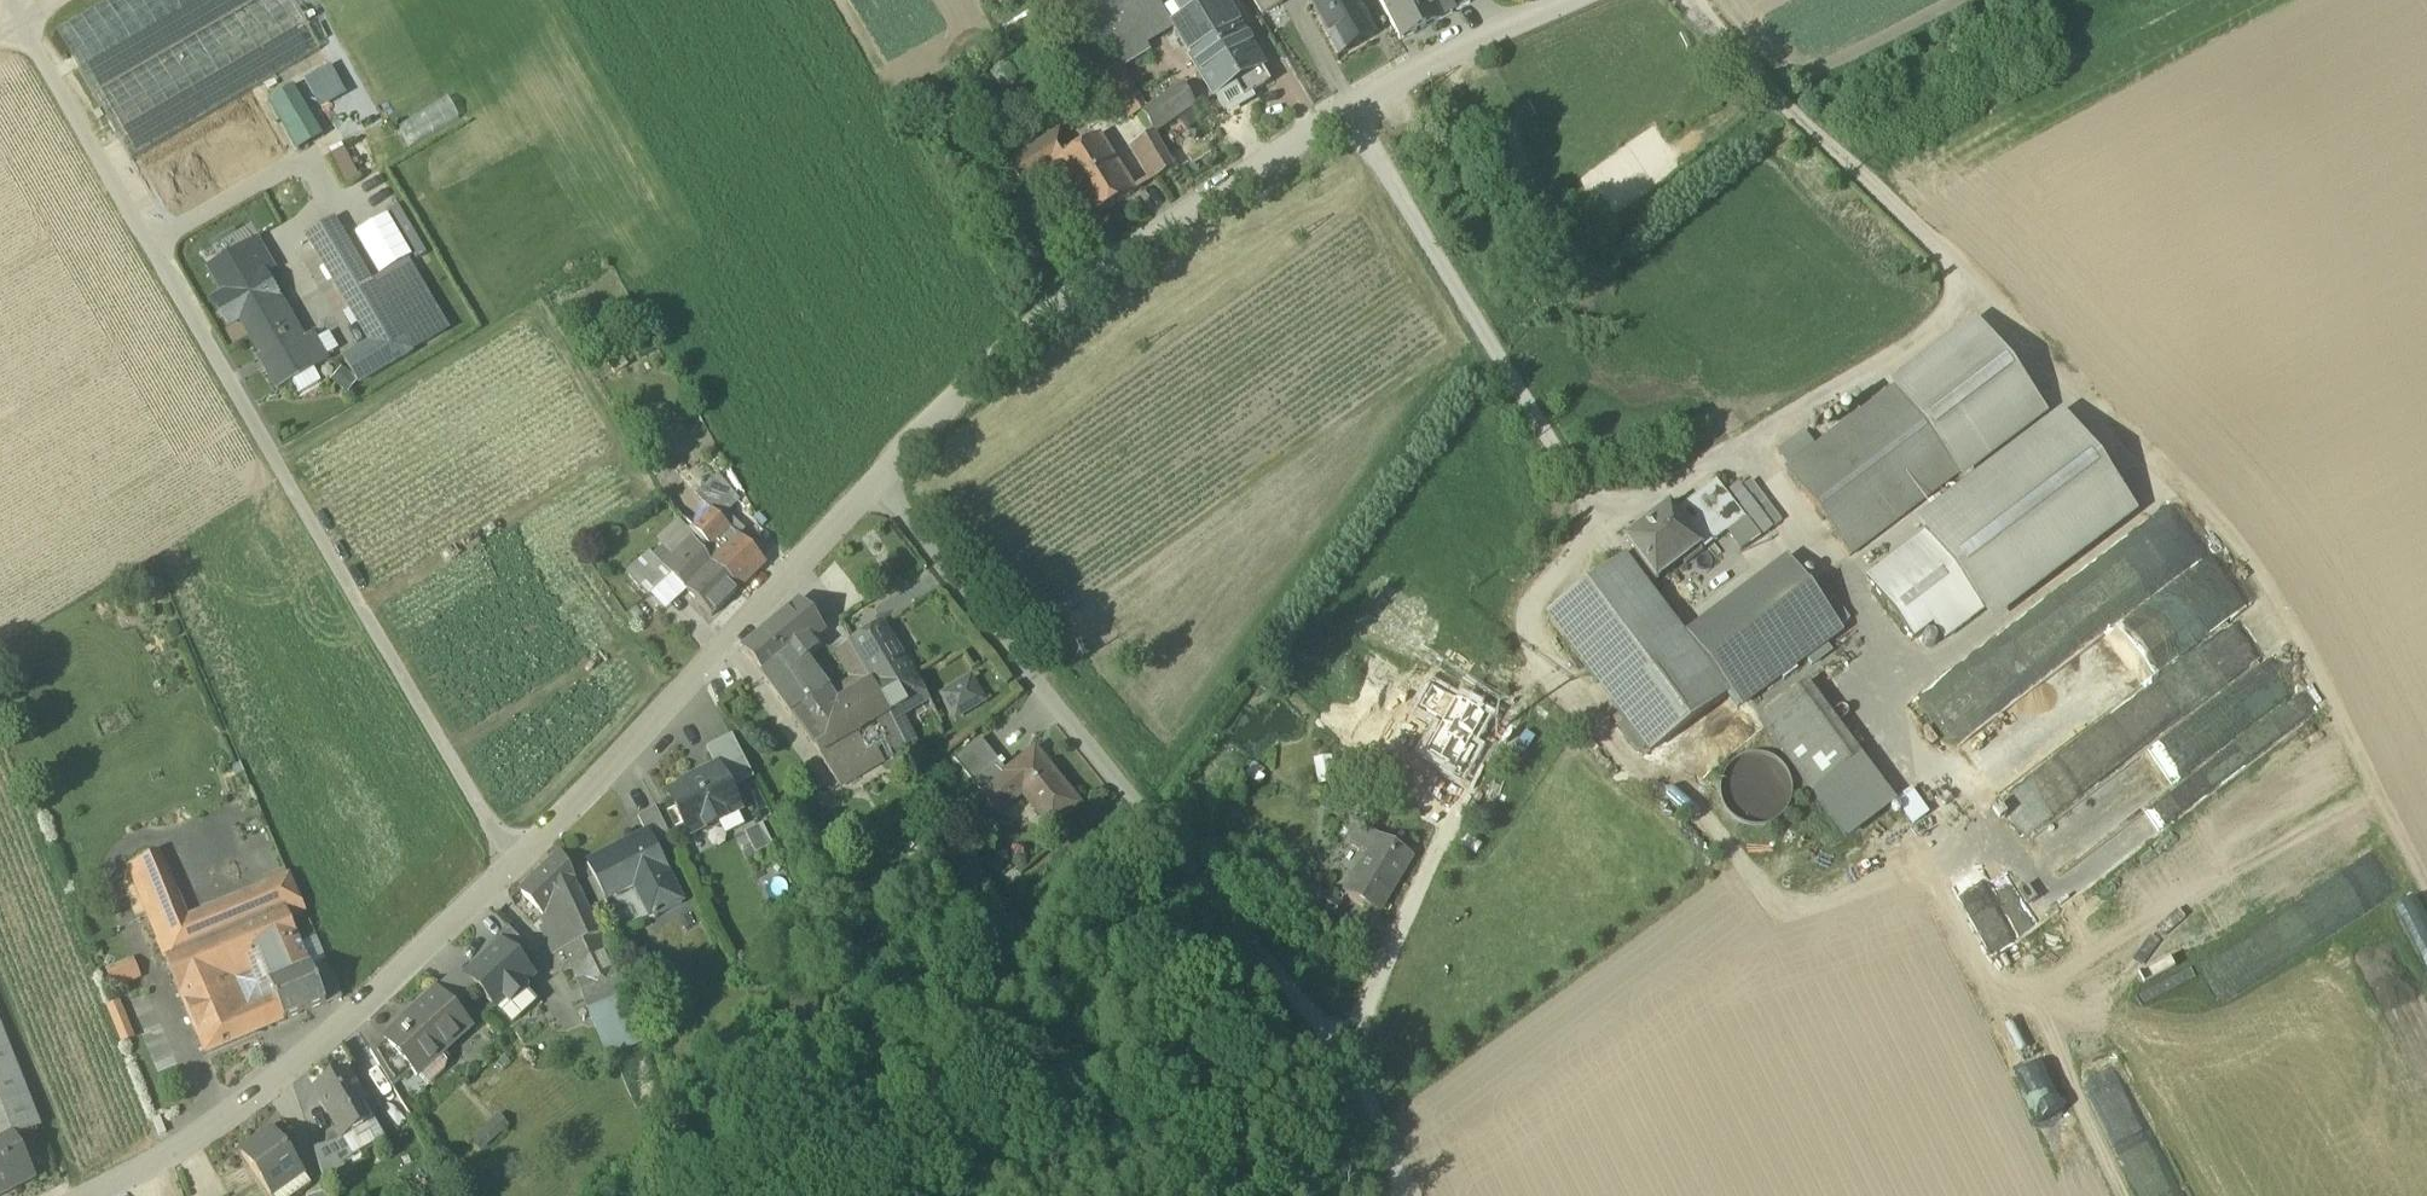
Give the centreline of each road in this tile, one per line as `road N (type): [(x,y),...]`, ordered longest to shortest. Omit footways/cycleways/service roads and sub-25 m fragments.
road 1 (track): [(1675,0),(2233,538),(2426,895)]
road 2 (unclassified): [(20,22),(510,864)]
road 3 (unclassified): [(880,485),(1358,1077),(1413,1195)]
road 4 (residential): [(880,485),(1025,334),(1121,262),(1307,133),(1413,72),(1569,0)]
road 5 (residential): [(85,1195),(169,1153),(346,1023),(510,864)]
road 6 (residential): [(510,864),(880,485)]
road 7 (track): [(2119,1195),(1996,952)]

